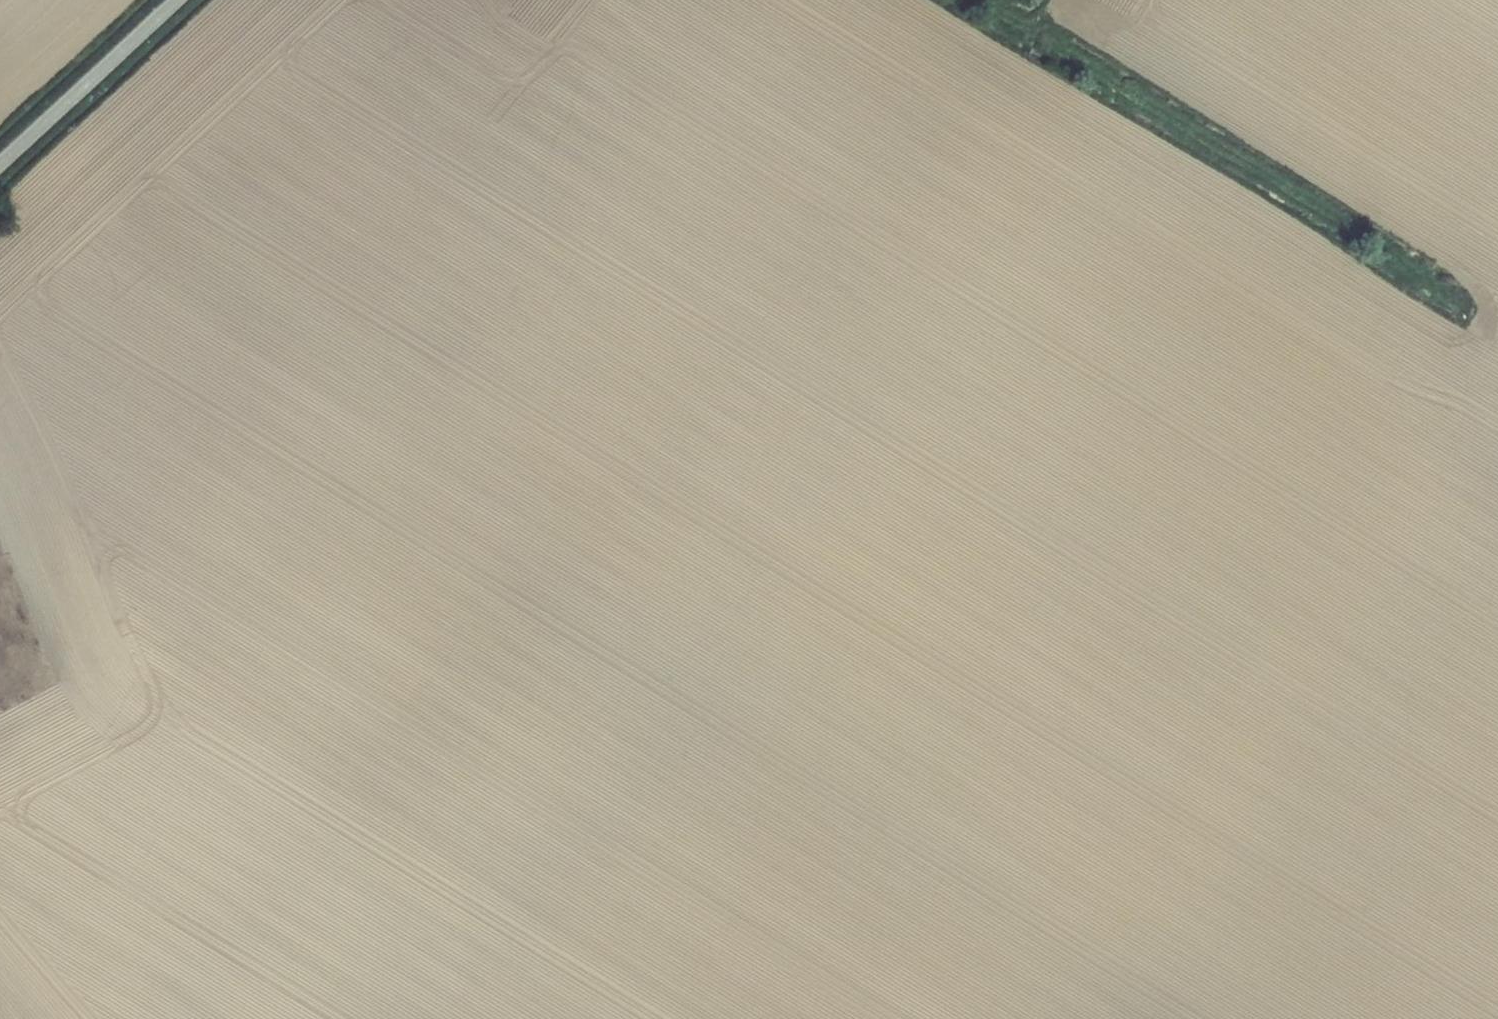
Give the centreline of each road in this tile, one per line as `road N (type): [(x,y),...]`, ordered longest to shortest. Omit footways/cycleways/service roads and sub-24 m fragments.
road 1 (track): [(1497,330),(986,0)]
road 2 (unclassified): [(0,162),(174,0)]

